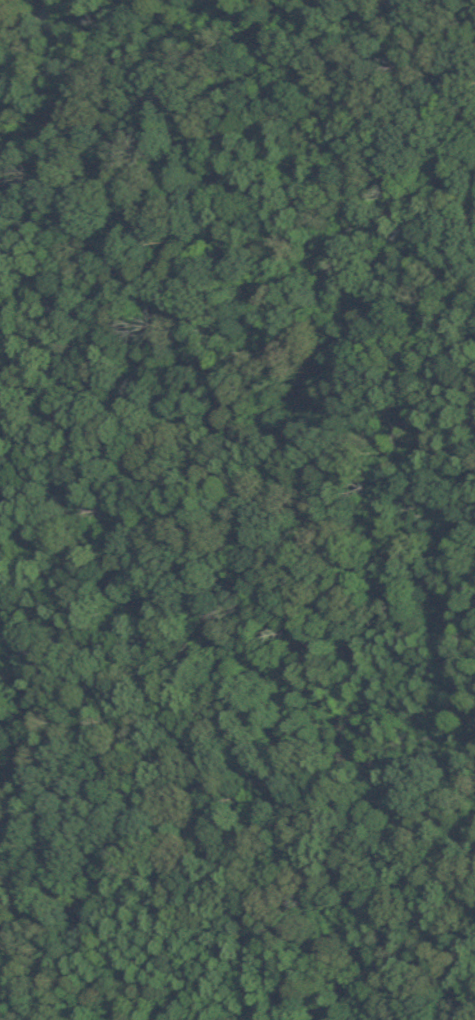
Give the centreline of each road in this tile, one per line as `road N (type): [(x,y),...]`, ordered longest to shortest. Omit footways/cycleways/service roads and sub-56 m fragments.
road 1 (residential): [(0,840),(29,791),(37,686),(0,599)]
road 2 (residential): [(0,102),(73,0)]

